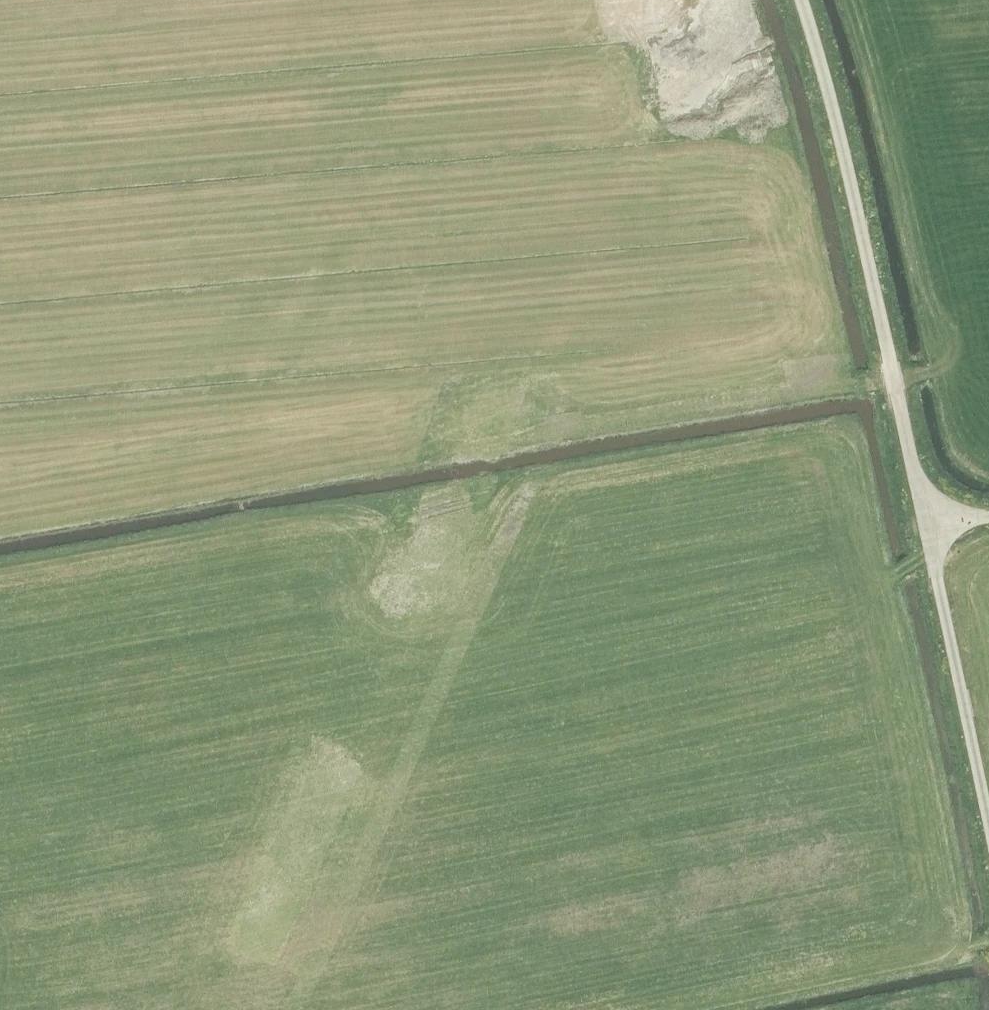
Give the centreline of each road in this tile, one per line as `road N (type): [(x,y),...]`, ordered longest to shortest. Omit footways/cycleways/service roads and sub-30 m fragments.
road 1 (unclassified): [(802,0),(927,528)]
road 2 (unclassified): [(927,528),(988,822)]

